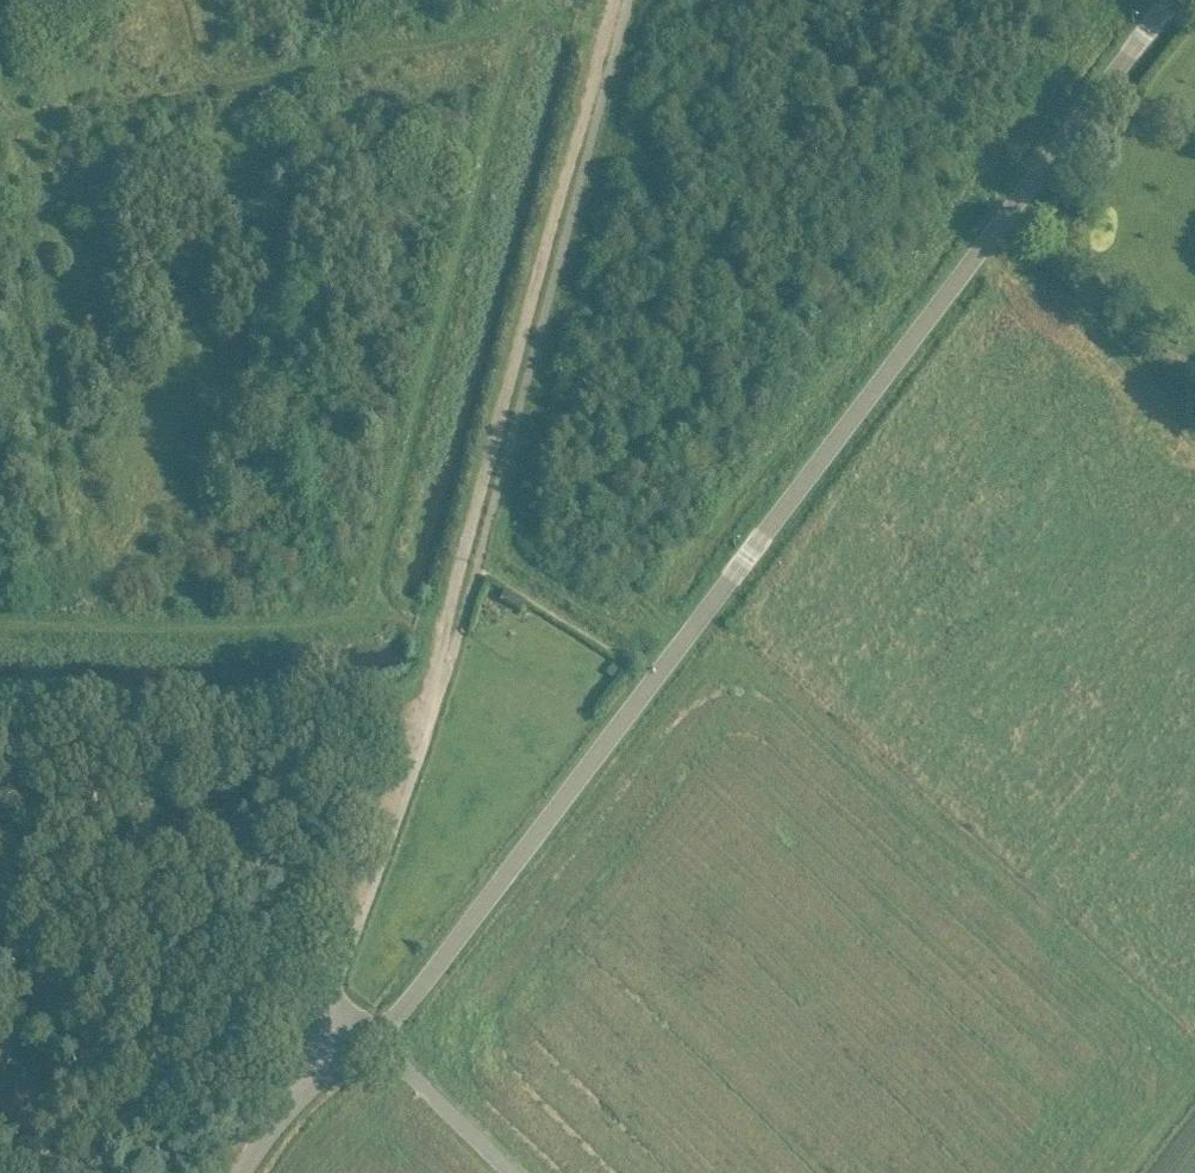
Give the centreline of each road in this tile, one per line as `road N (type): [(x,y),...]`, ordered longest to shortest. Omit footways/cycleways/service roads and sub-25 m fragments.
road 1 (unclassified): [(373,1040),(436,977),(1172,0)]
road 2 (track): [(608,0),(329,1016),(323,1076)]
road 3 (unclassified): [(507,1172),(373,1040)]
road 4 (unclassified): [(252,1172),(304,1093),(373,1040)]

